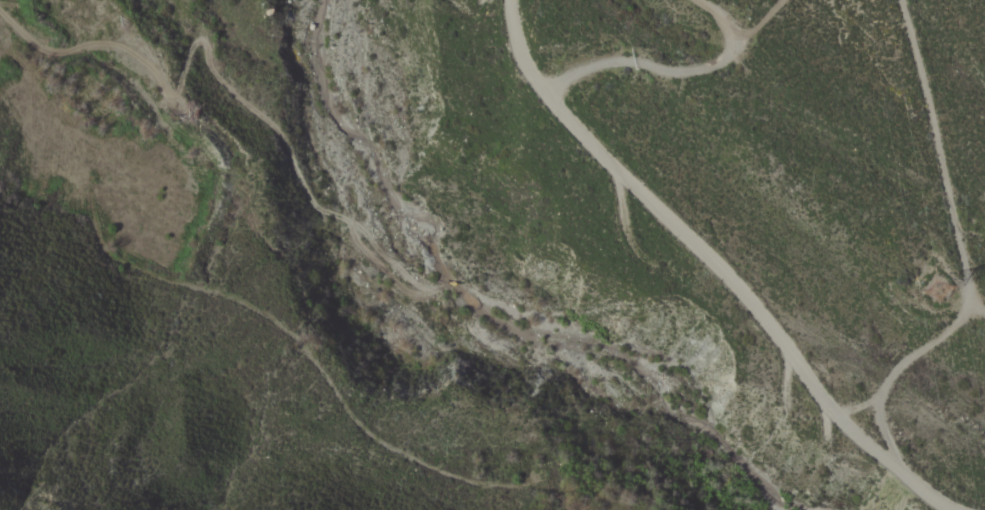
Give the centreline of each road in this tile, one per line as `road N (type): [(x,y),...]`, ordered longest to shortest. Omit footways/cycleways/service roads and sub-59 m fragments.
road 1 (residential): [(510,0),(519,50),(570,123),(738,286),(864,443),(952,509)]
road 2 (track): [(904,0),(955,199),(970,302),(955,328),(911,357),(882,392),(879,420),(899,469)]
road 3 (residential): [(706,0),(731,26),(734,47),(719,70),(597,62),(548,95)]

